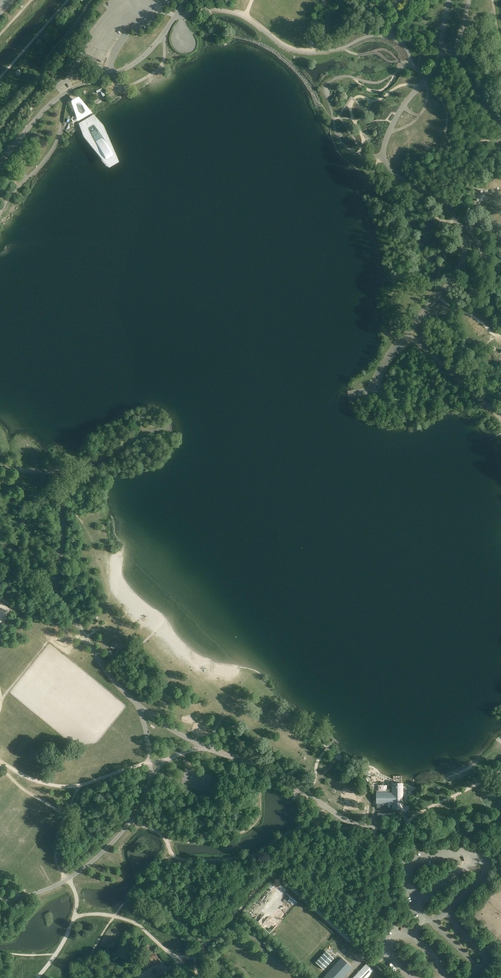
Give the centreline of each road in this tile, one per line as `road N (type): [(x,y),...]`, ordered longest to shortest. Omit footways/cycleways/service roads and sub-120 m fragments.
road 1 (track): [(365,955),(273,875),(202,949),(177,961)]

